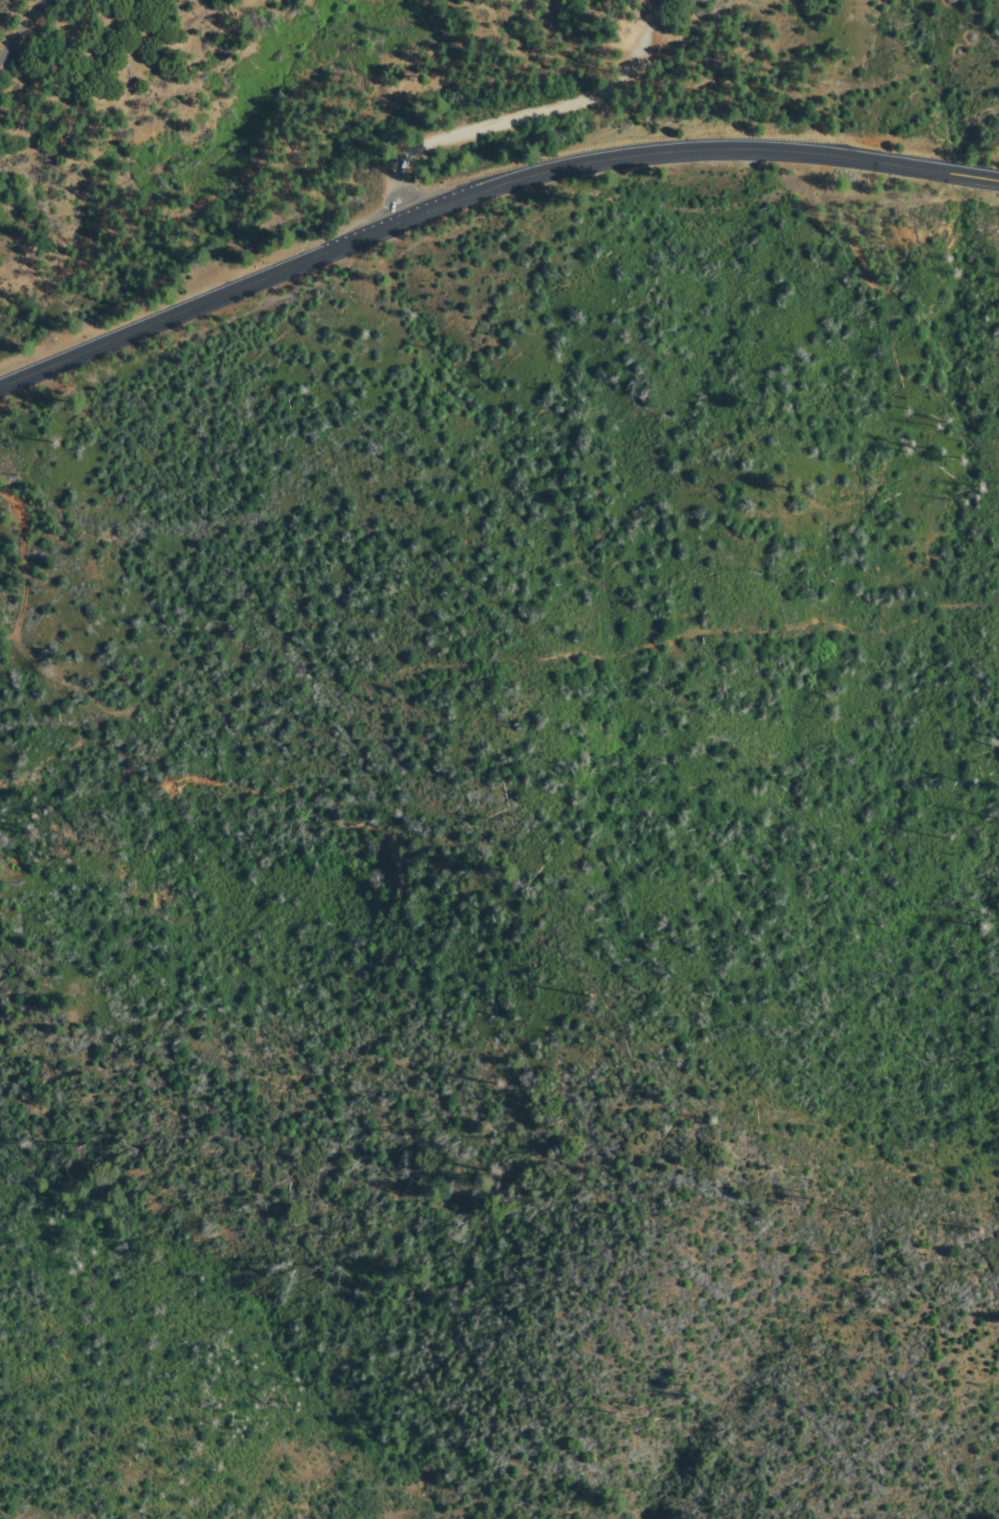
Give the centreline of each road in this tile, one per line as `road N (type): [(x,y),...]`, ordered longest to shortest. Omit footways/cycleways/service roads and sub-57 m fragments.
road 1 (primary): [(0,396),(403,231),(573,175),(642,163),(777,161),(998,197)]

